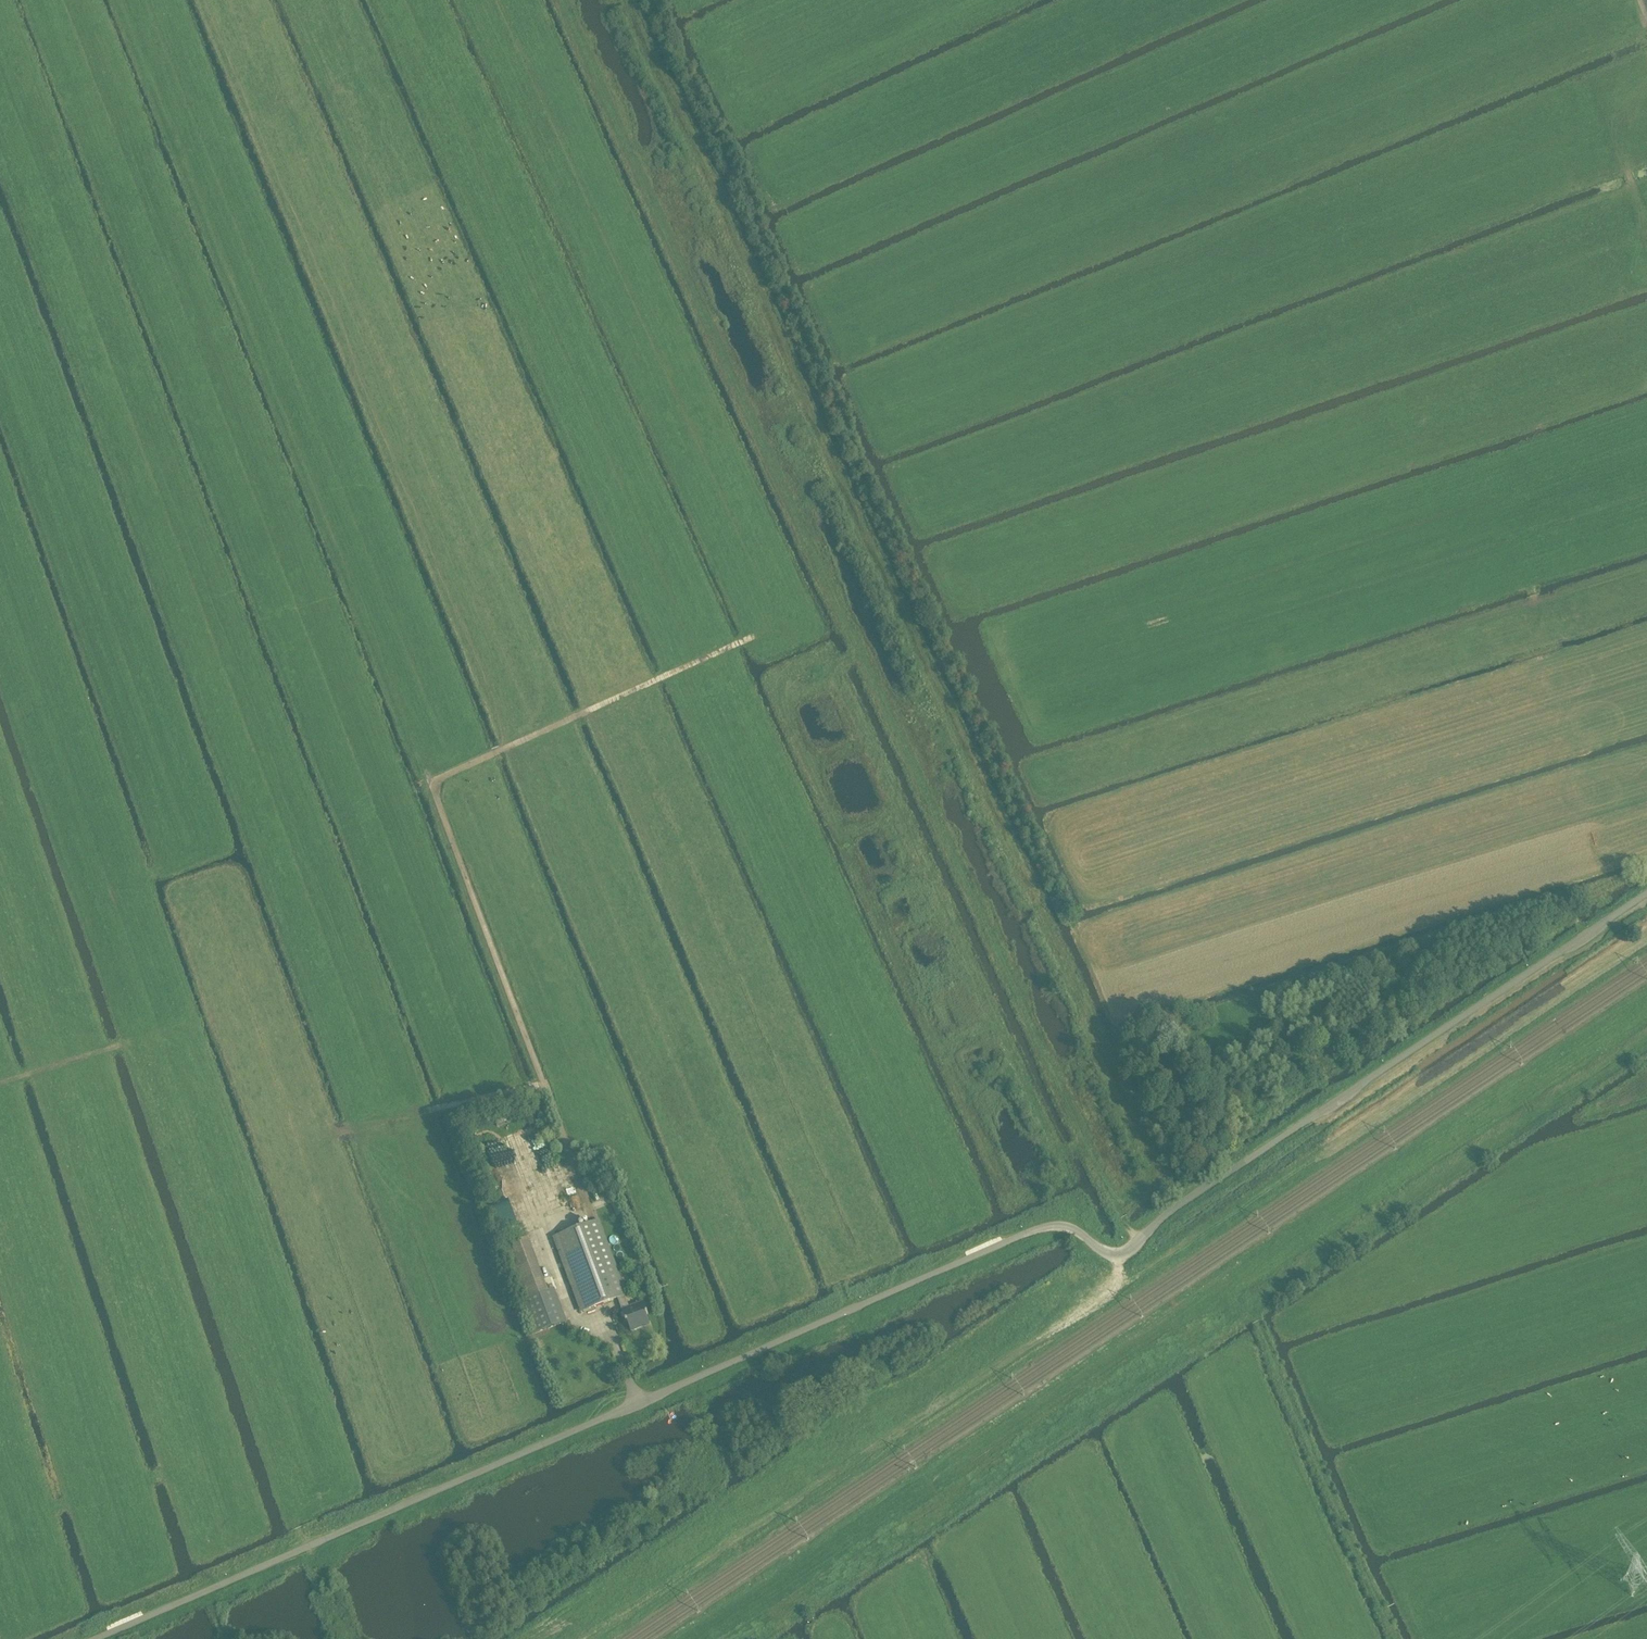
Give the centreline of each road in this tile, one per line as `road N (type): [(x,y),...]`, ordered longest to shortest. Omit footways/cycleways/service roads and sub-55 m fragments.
road 1 (unclassified): [(97,1638),(1040,1228),(1076,1229),(1118,1257),(1175,1209),(1646,893)]
road 2 (track): [(575,1169),(437,786),(754,637)]
road 3 (track): [(1117,1268),(1106,1292),(901,1431),(840,1285),(838,1257)]
road 4 (track): [(1058,1072),(1116,1205),(1148,1184),(1155,1165),(1119,1081)]
road 5 (track): [(0,1084),(199,1021)]
road 6 (track): [(545,1084),(425,1111)]

